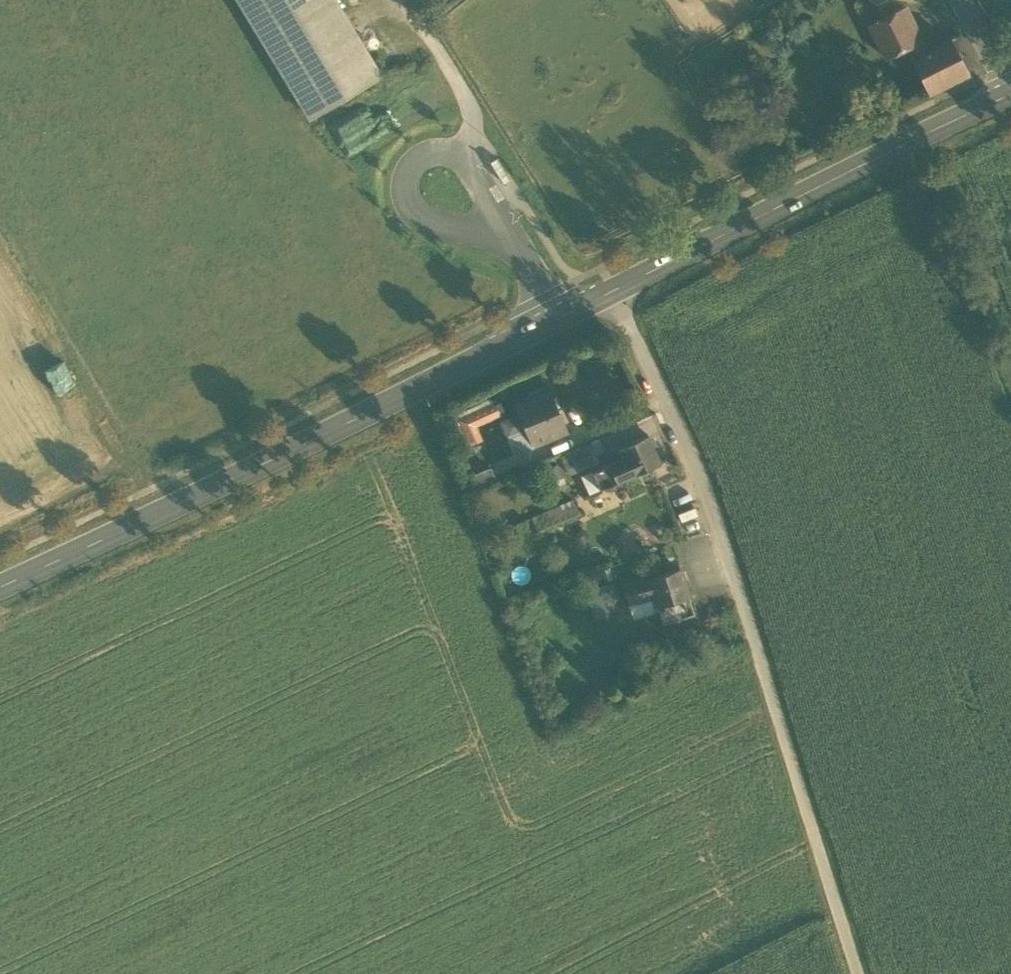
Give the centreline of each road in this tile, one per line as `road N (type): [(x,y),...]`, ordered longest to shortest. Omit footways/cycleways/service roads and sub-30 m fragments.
road 1 (secondary): [(613,291),(0,585)]
road 2 (secondary): [(1010,93),(613,291)]
road 3 (residential): [(613,291),(712,508),(756,649)]
road 4 (track): [(756,649),(858,973)]
road 5 (track): [(409,0),(473,104),(461,154)]

